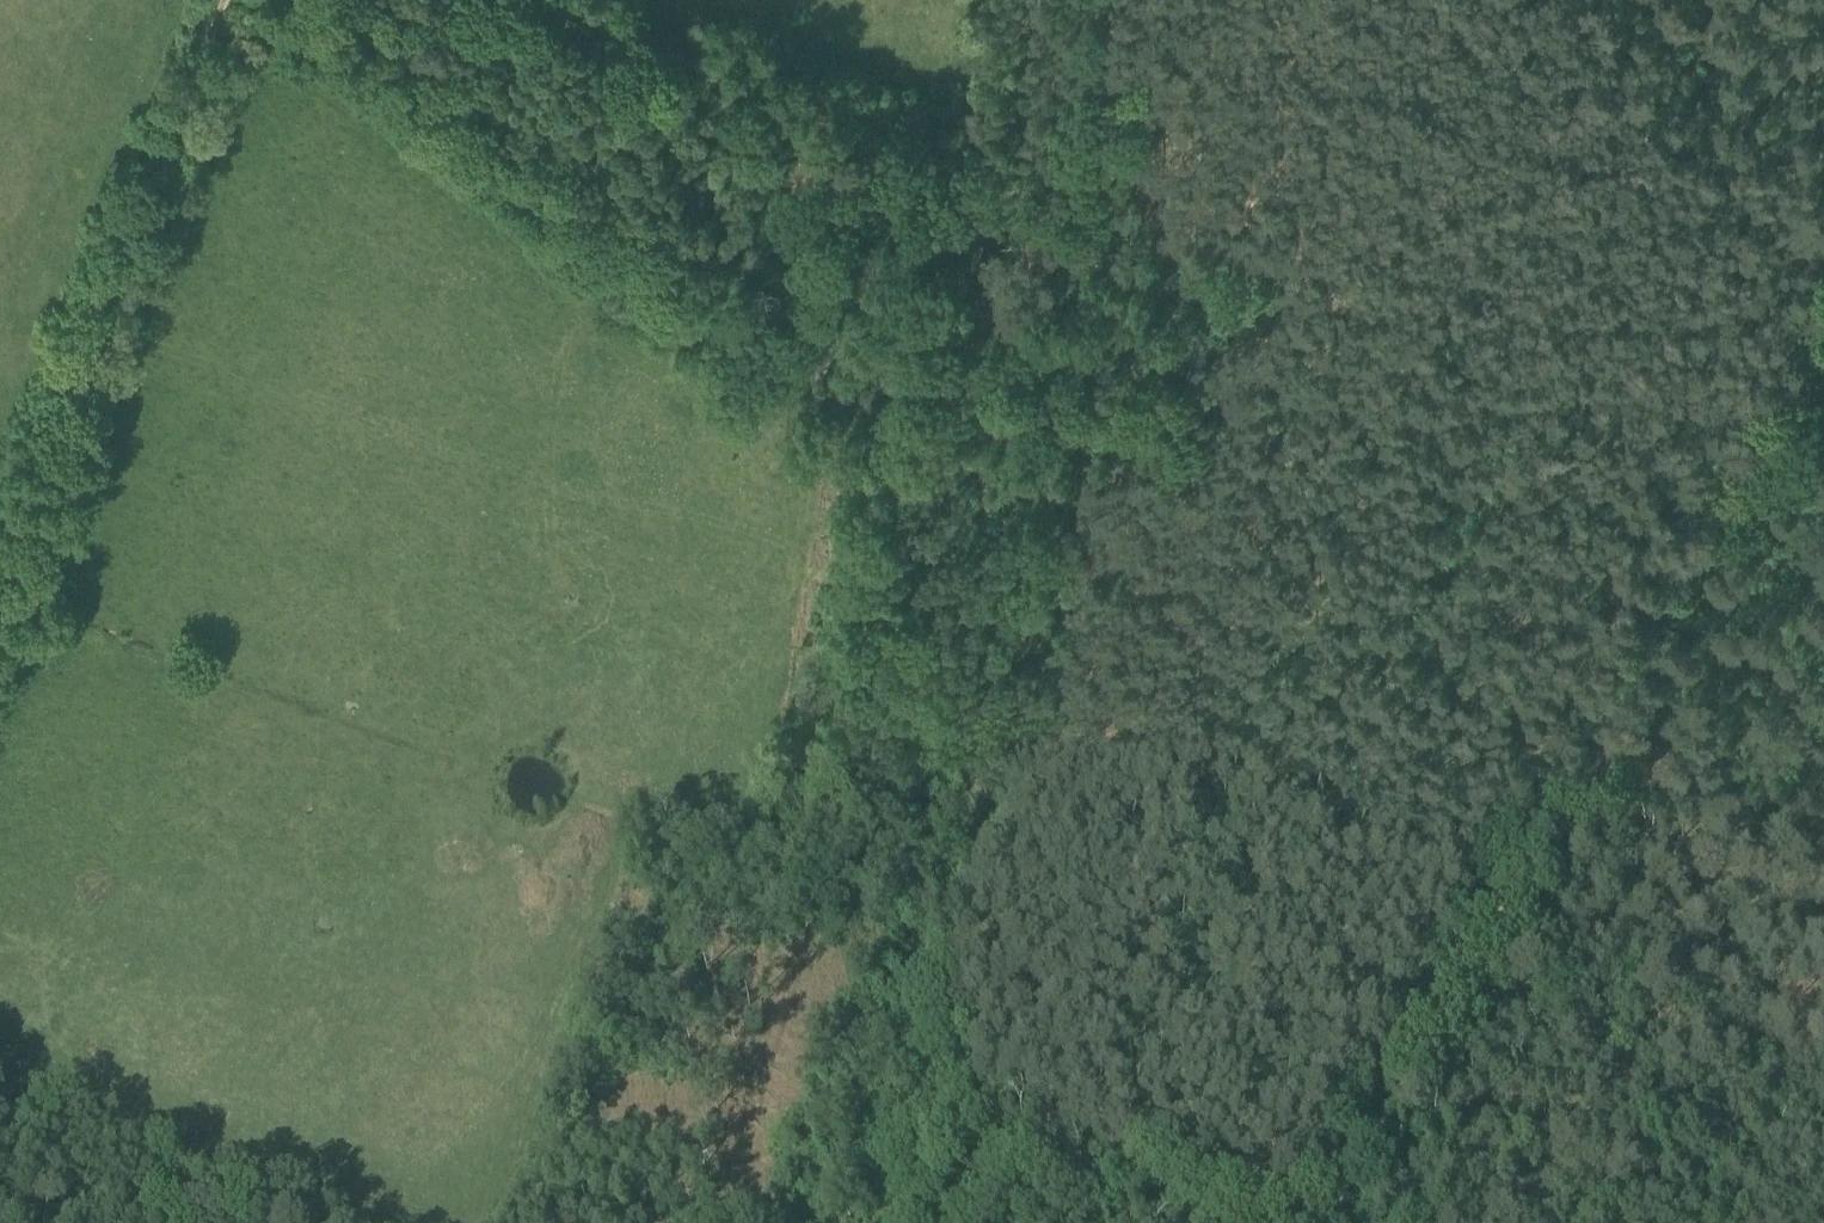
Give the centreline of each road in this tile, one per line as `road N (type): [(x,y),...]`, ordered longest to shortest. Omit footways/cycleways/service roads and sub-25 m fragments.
road 1 (track): [(1328,1222),(1637,707),(1823,374)]
road 2 (track): [(229,0),(0,543)]
road 3 (track): [(1568,1222),(1584,1163),(1636,1118),(1737,1064),(1823,1046)]

